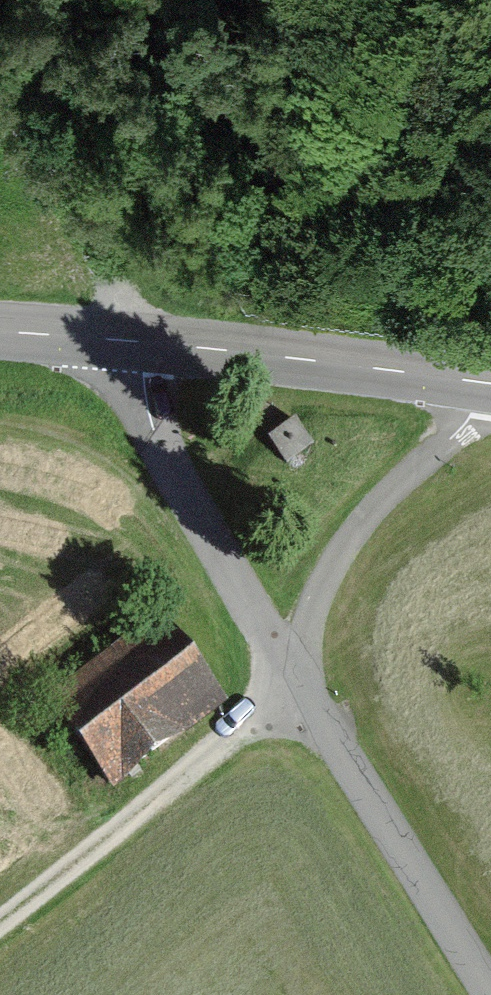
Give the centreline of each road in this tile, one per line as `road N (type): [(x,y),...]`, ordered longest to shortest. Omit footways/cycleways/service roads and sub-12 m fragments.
road 1 (unclassified): [(126,343),(148,431),(298,688)]
road 2 (track): [(0,920),(298,688)]
road 3 (tertiary): [(484,393),(126,343)]
road 4 (unclassified): [(298,688),(488,994)]
road 5 (unclassified): [(484,393),(381,497),(321,595),(298,688)]
road 6 (track): [(126,343),(116,268),(84,189),(28,121),(0,102)]
road 7 (tertiary): [(126,343),(0,340)]

